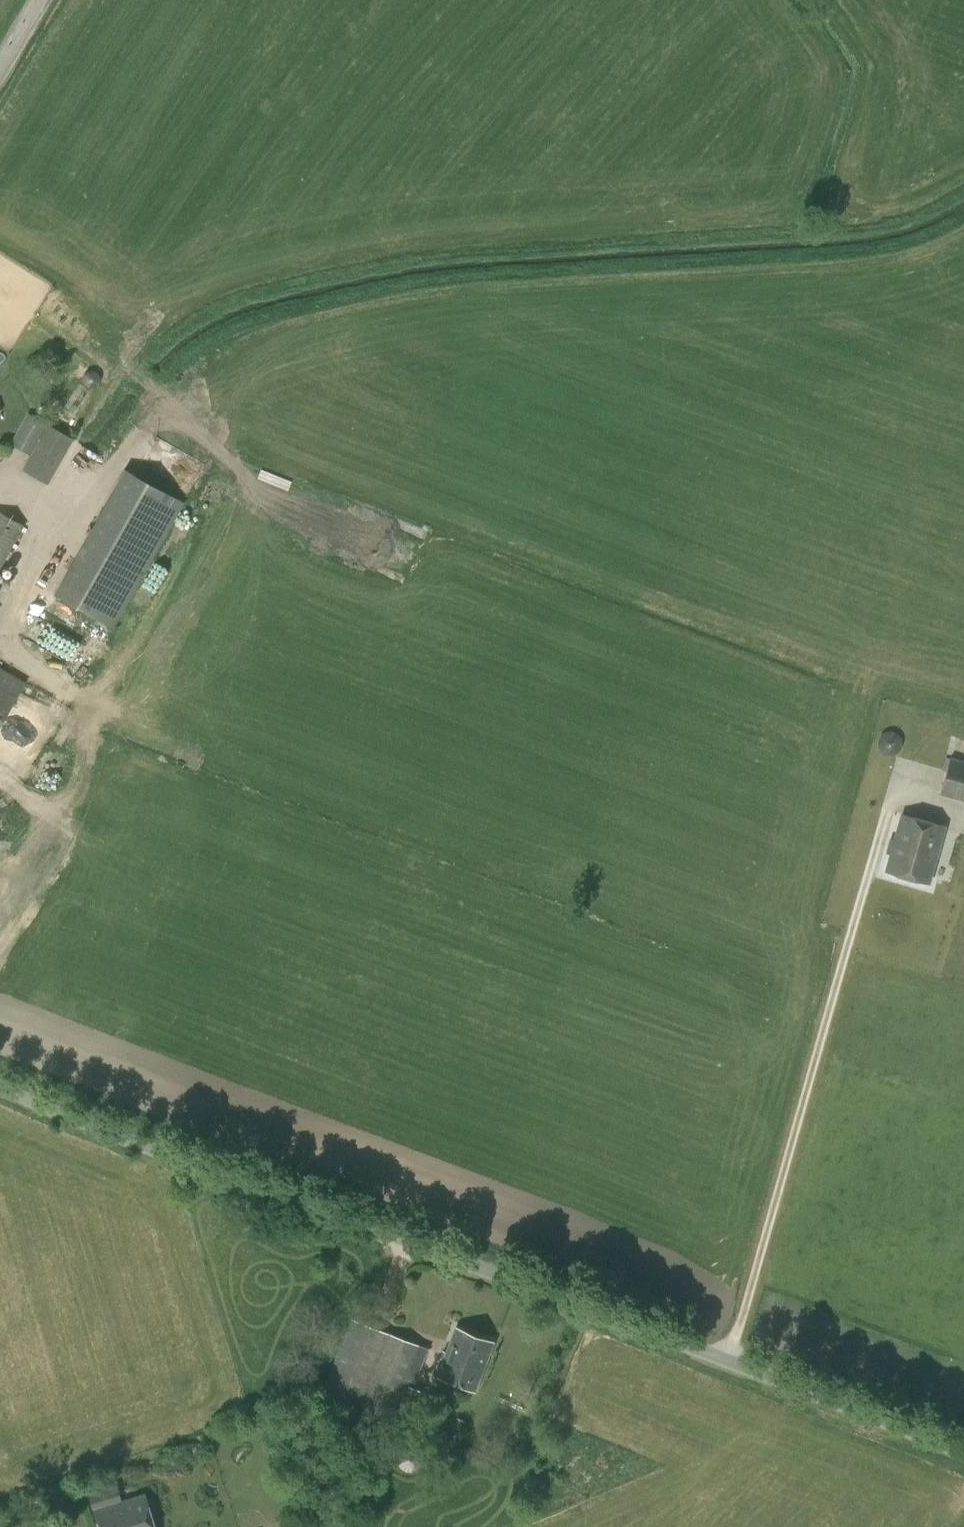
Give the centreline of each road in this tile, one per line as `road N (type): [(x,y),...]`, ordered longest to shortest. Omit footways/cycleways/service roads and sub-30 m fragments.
road 1 (unclassified): [(963,1456),(180,1163),(0,1083)]

